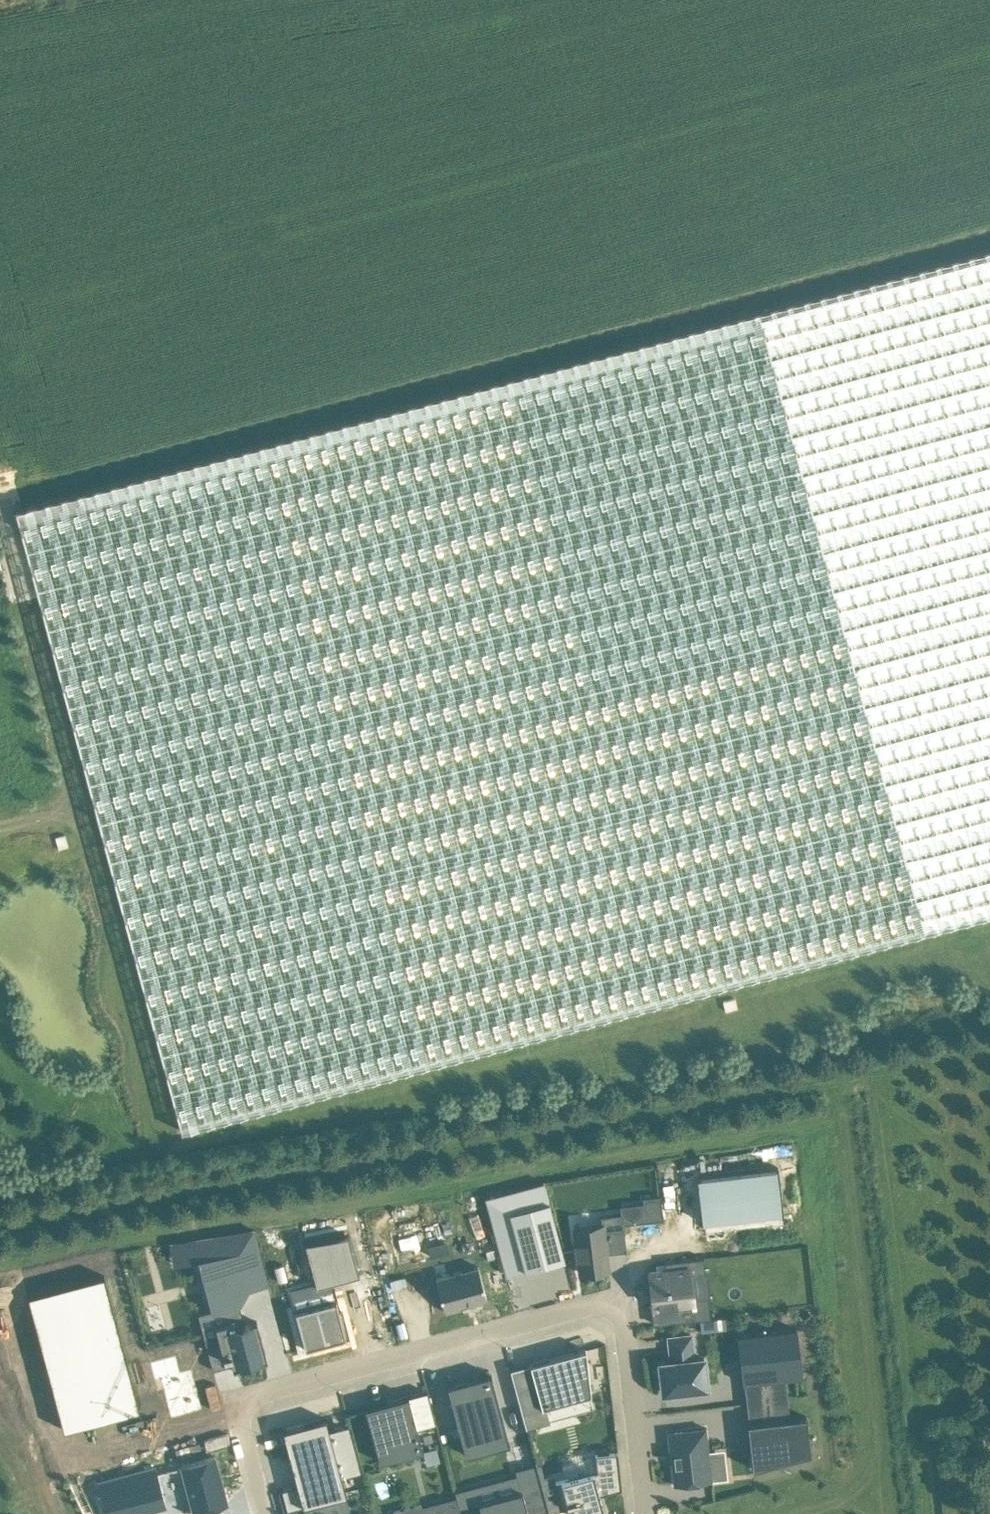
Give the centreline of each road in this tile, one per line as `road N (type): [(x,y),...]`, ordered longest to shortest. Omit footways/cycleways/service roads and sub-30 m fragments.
road 1 (unclassified): [(647,1513),(626,1324),(607,1302),(266,1389),(241,1411),(239,1430)]

